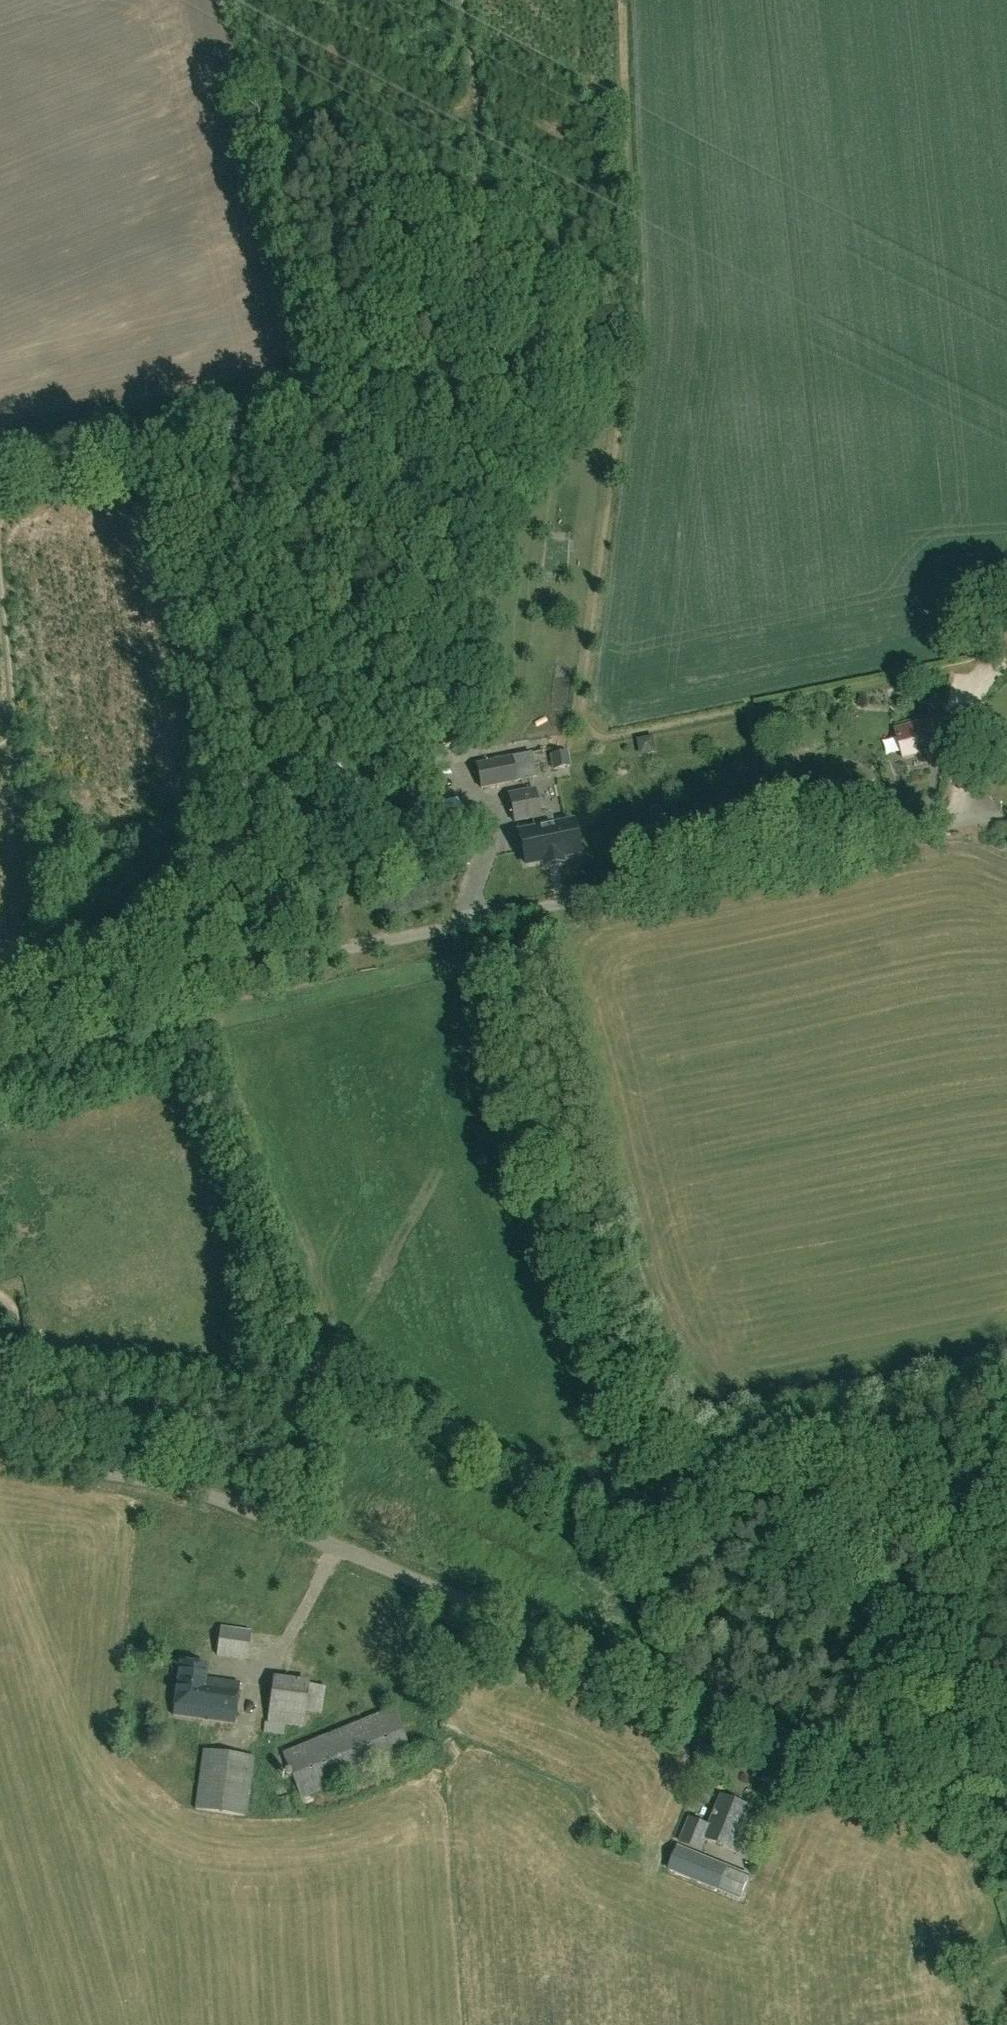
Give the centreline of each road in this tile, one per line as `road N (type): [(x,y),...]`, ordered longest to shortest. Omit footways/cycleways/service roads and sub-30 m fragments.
road 1 (unclassified): [(1006,1824),(189,1490),(0,1457)]

